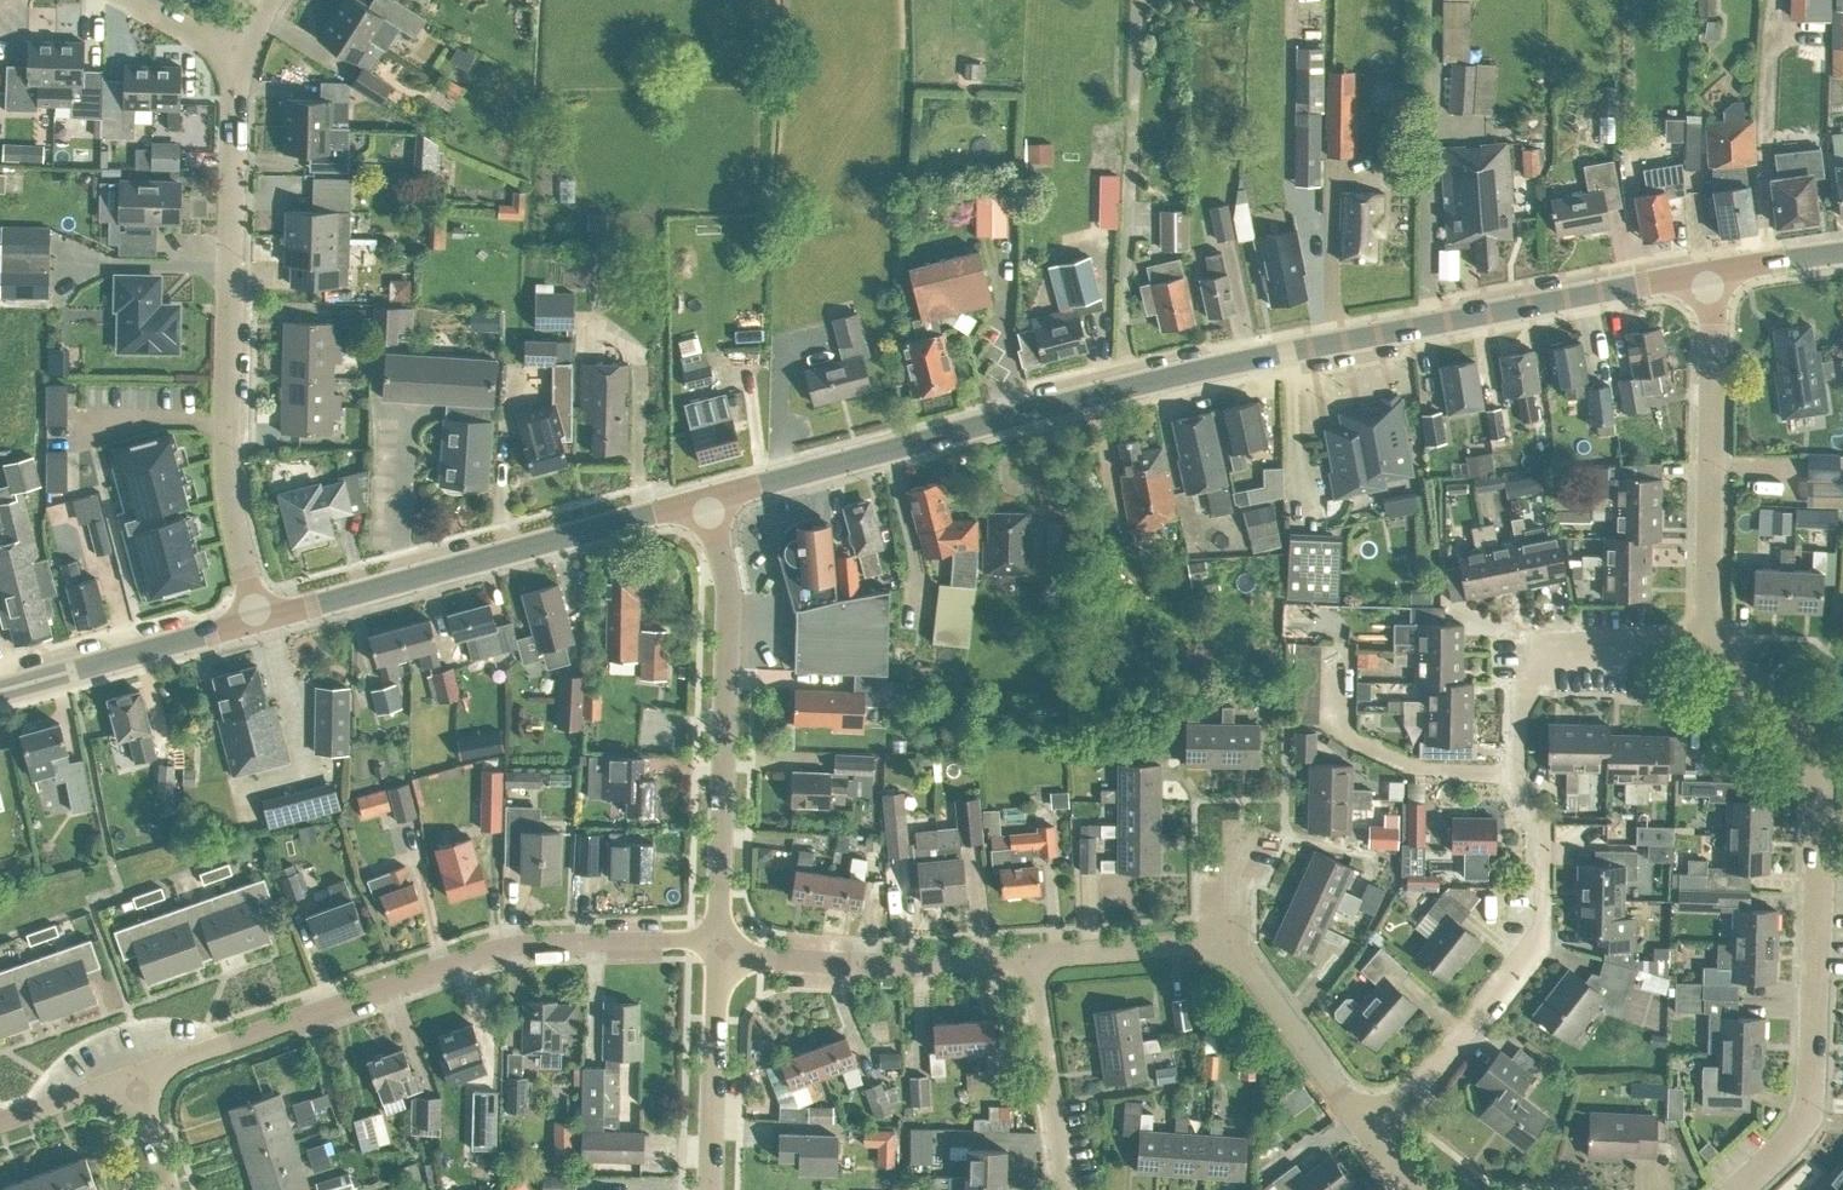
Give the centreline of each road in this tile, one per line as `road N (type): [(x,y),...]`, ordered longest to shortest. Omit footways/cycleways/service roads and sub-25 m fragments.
road 1 (residential): [(1369,1131),(1533,953),(1542,825),(1518,795),(1517,777),(1529,653),(1620,654),(1707,639)]
road 2 (residential): [(1745,1189),(1810,1125),(1815,768),(1789,717),(1707,639)]
road 3 (residential): [(136,1076),(490,948),(674,938),(720,946)]
road 4 (tertiary): [(1115,391),(1707,273)]
road 5 (residential): [(258,619),(223,447),(233,111),(242,60)]
road 6 (tertiary): [(258,619),(707,499)]
road 7 (residential): [(720,946),(728,583),(707,499)]
road 8 (tertiary): [(707,499),(1115,391)]
road 9 (residential): [(1115,391),(1127,319),(1139,0)]
road 10 (residential): [(1707,639),(1715,325),(1707,273)]
road 11 (residential): [(720,946),(855,963),(1032,956)]
road 12 (tertiary): [(0,690),(258,619)]
road 13 (residential): [(712,1189),(720,946)]
road 14 (residential): [(1065,1189),(1032,956)]
road 15 (residential): [(1230,950),(1369,1131)]
road 16 (residential): [(1032,956),(1206,944),(1230,950)]
road 17 (residential): [(0,1121),(136,1076)]
road 18 (tertiary): [(1707,273),(1842,252)]
road 19 (residential): [(242,60),(128,0)]
road 20 (residential): [(1230,950),(1233,824)]

